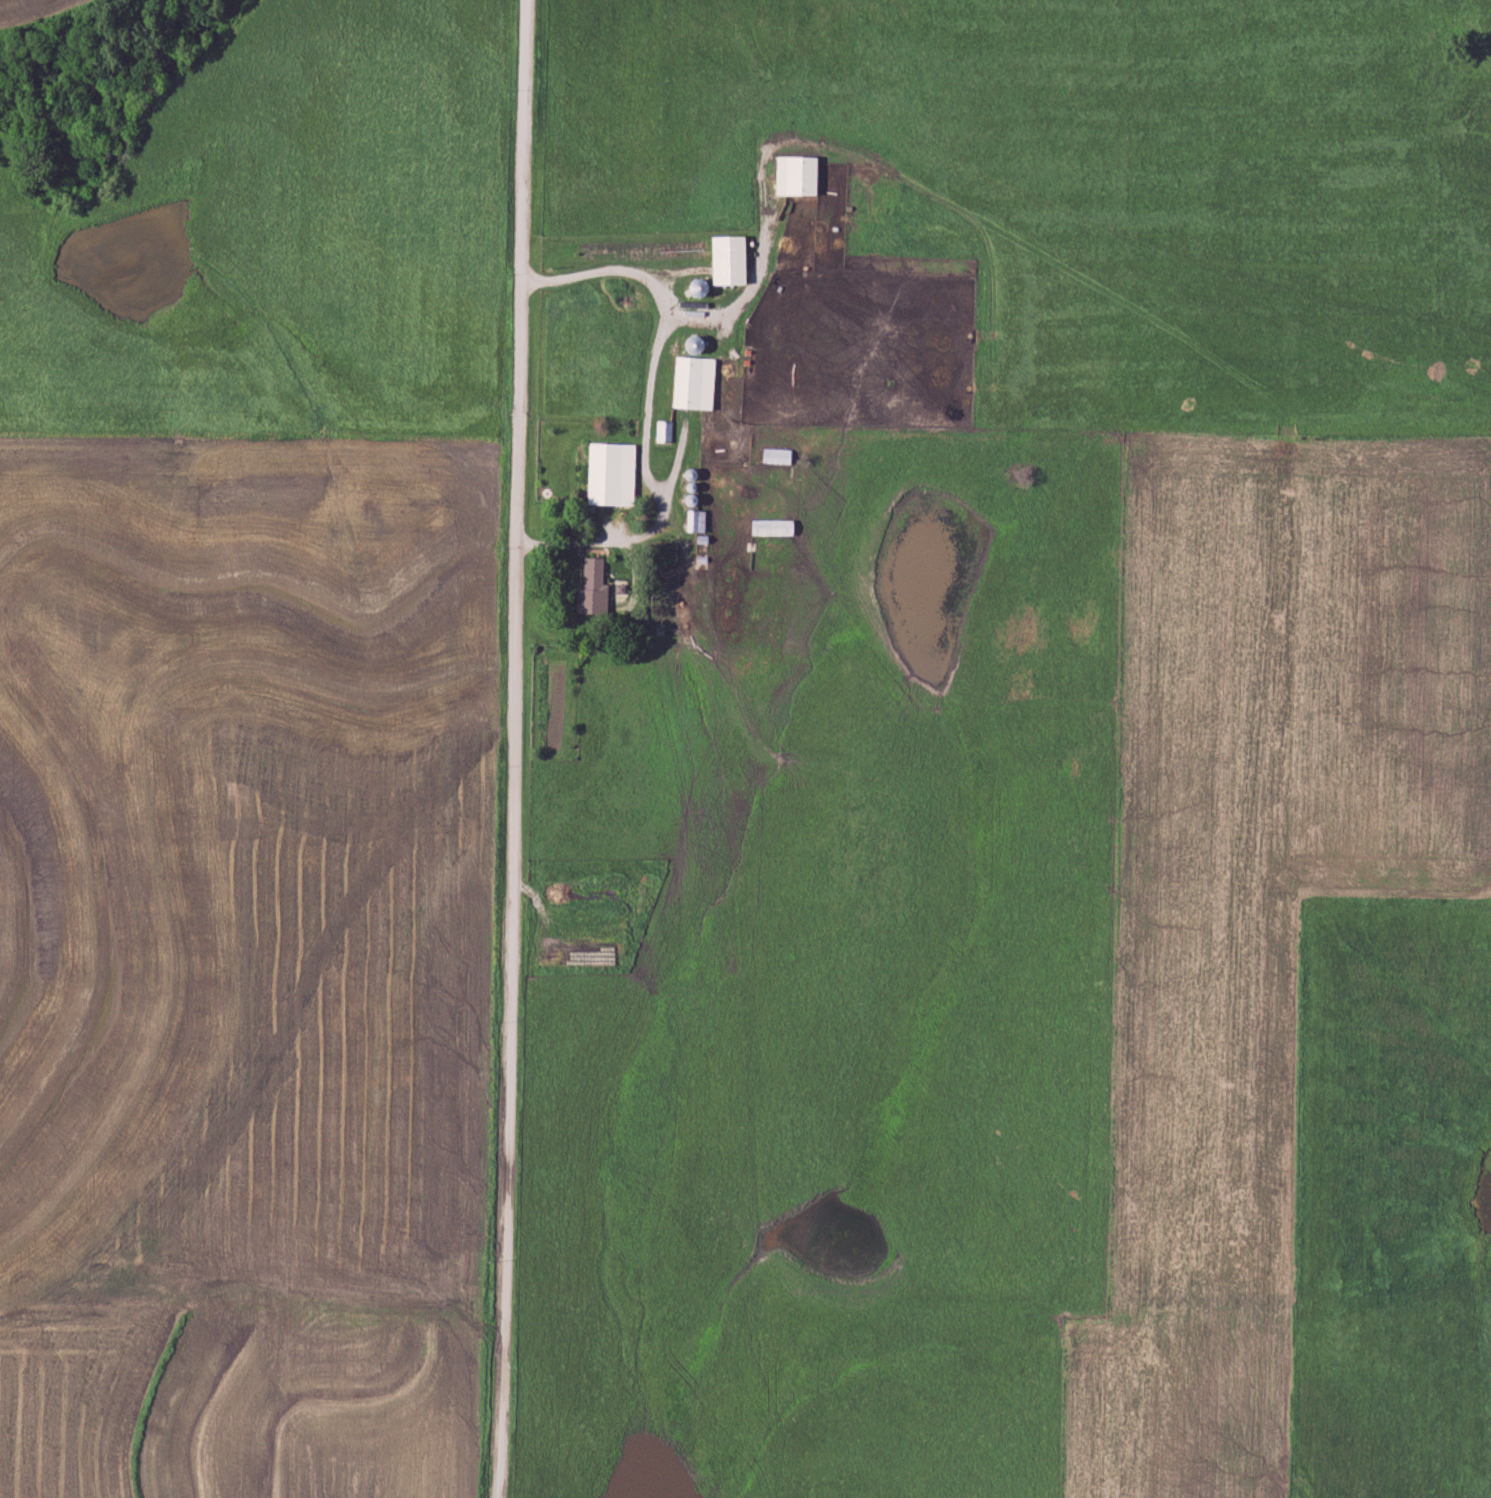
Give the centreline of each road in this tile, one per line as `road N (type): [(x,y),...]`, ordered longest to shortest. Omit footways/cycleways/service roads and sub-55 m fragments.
road 1 (residential): [(496,1497),(525,0)]

